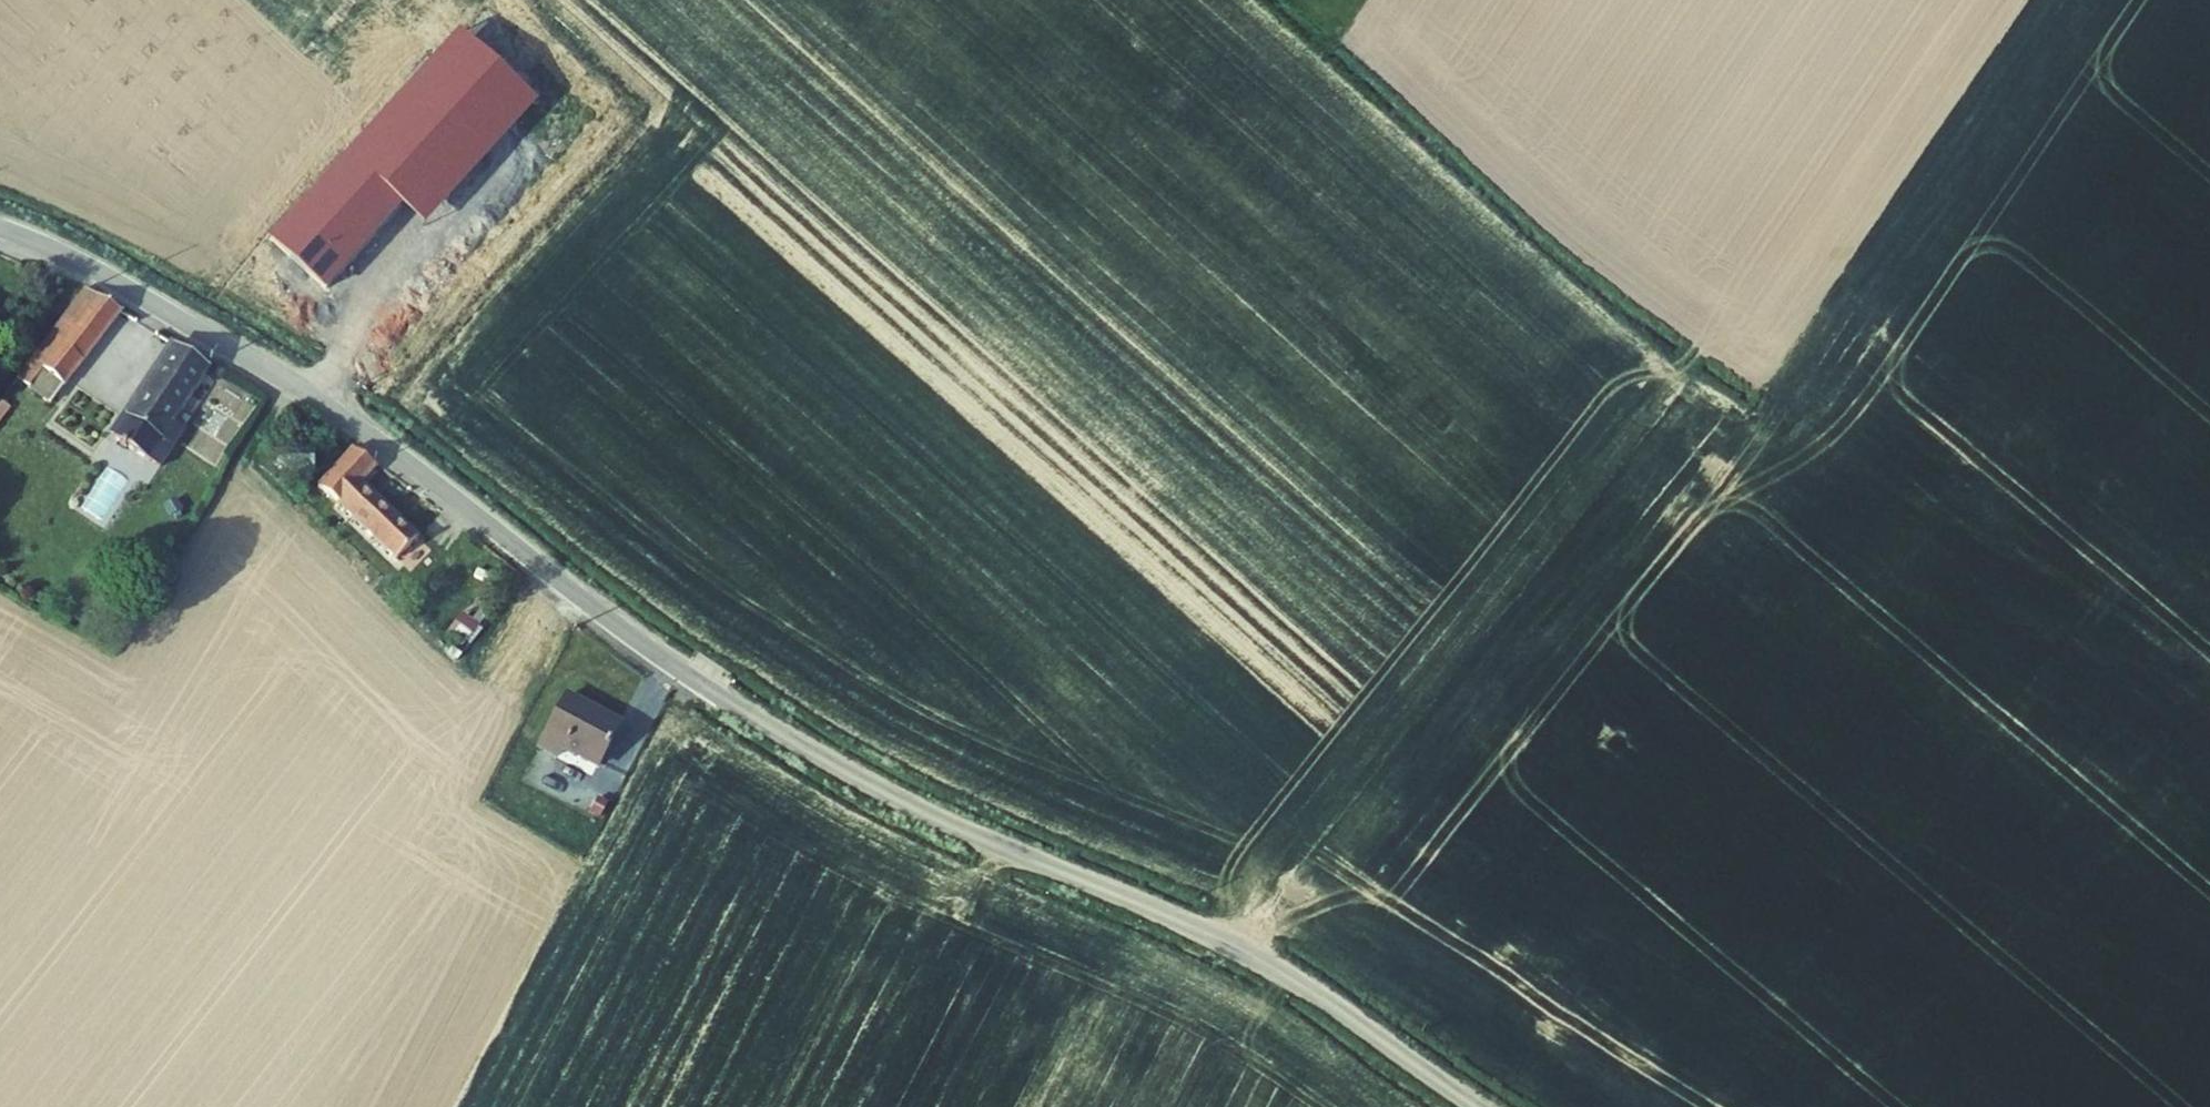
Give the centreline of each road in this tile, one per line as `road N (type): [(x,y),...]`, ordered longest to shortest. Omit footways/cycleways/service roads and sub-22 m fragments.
road 1 (unclassified): [(0,226),(90,266),(341,412),(661,654),(842,768),(947,822),(1239,948),(1480,1106)]

